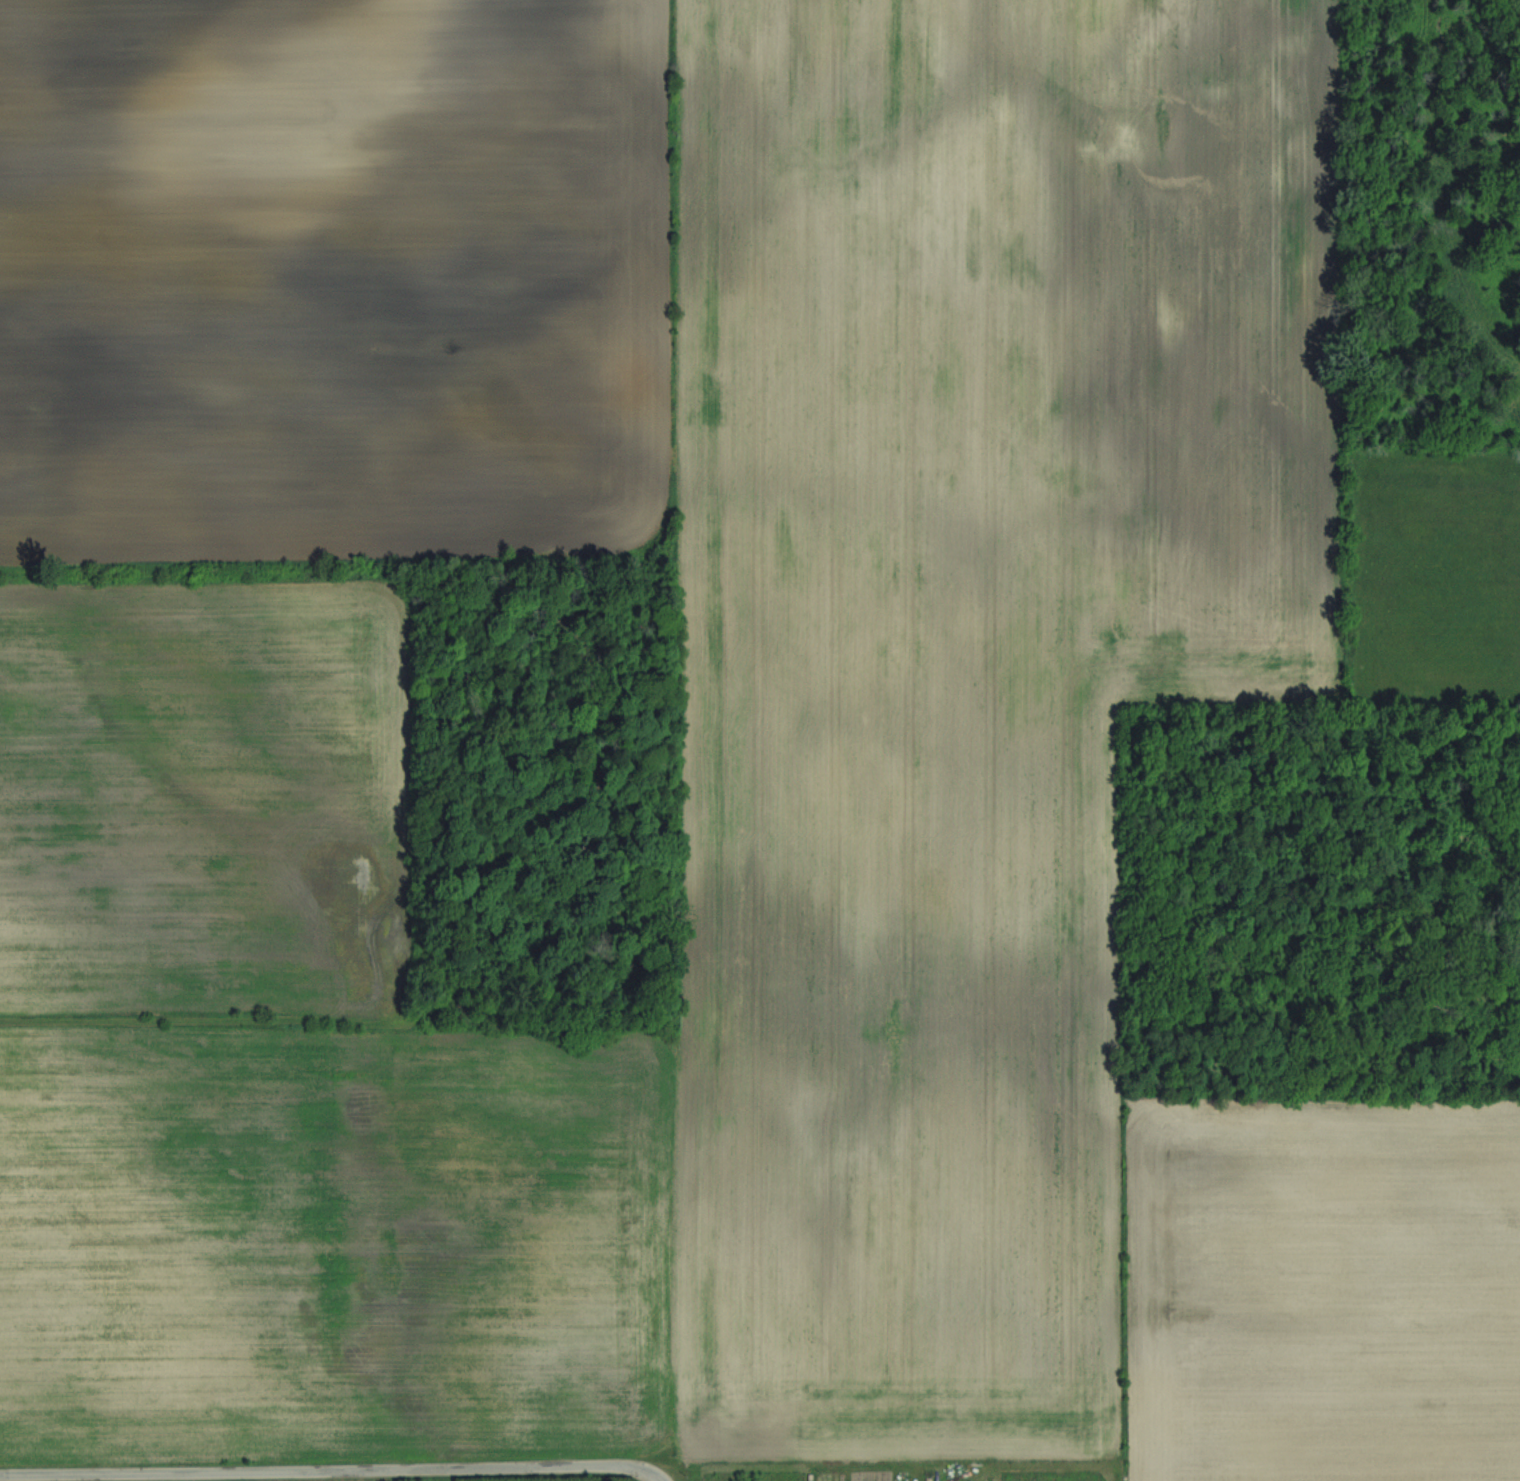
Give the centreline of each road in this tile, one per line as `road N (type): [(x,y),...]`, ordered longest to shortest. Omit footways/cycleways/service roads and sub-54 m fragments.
road 1 (residential): [(659,1480),(598,1465),(0,1475)]

